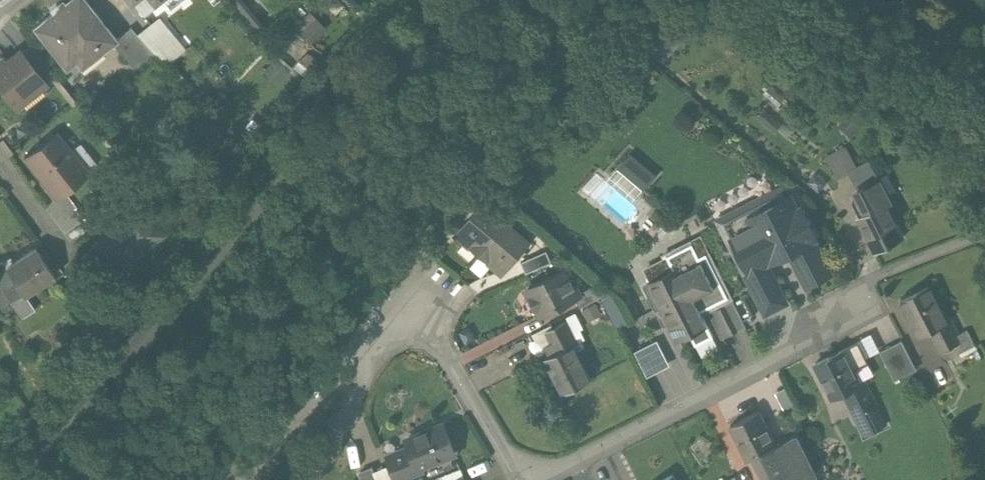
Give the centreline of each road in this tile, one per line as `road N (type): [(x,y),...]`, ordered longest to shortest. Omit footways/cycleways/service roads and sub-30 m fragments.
road 1 (residential): [(536,479),(866,309)]
road 2 (residential): [(355,361),(399,333),(437,342),(517,479)]
road 3 (residential): [(239,479),(355,361)]
road 4 (residential): [(312,479),(361,383),(355,361)]

